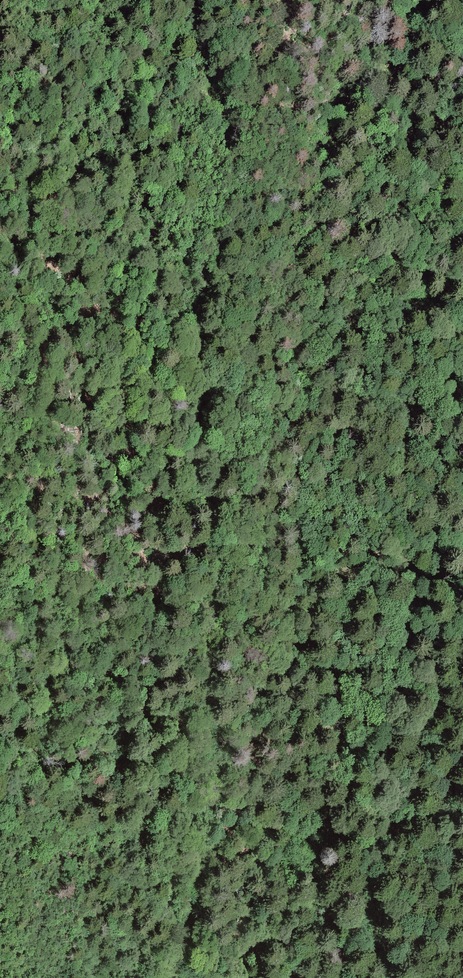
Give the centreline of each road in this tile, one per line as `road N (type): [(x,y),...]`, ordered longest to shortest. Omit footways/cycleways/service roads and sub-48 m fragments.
road 1 (track): [(174,977),(195,888),(217,580),(202,480),(201,286),(234,170),(193,0)]

